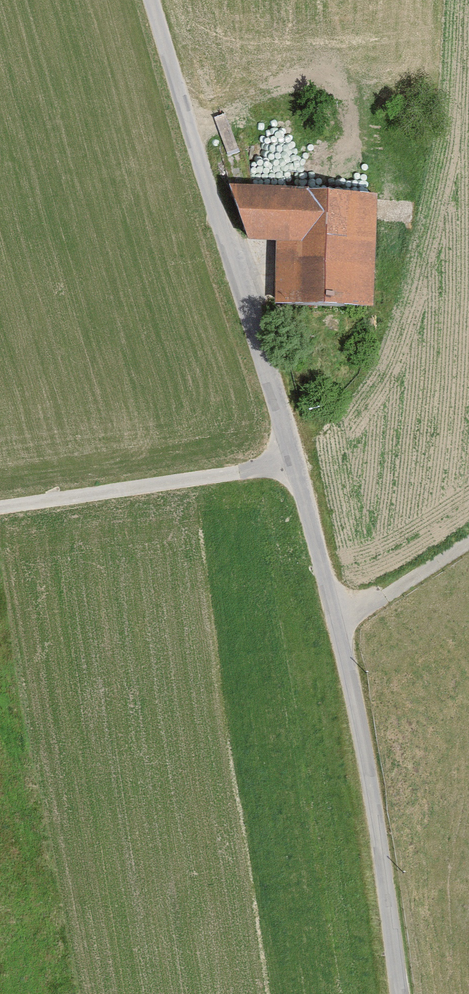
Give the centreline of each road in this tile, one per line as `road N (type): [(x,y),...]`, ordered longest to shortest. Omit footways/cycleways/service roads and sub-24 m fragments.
road 1 (unclassified): [(405,993),(349,617),(159,0)]
road 2 (track): [(297,463),(0,509)]
road 3 (track): [(468,542),(349,617)]

